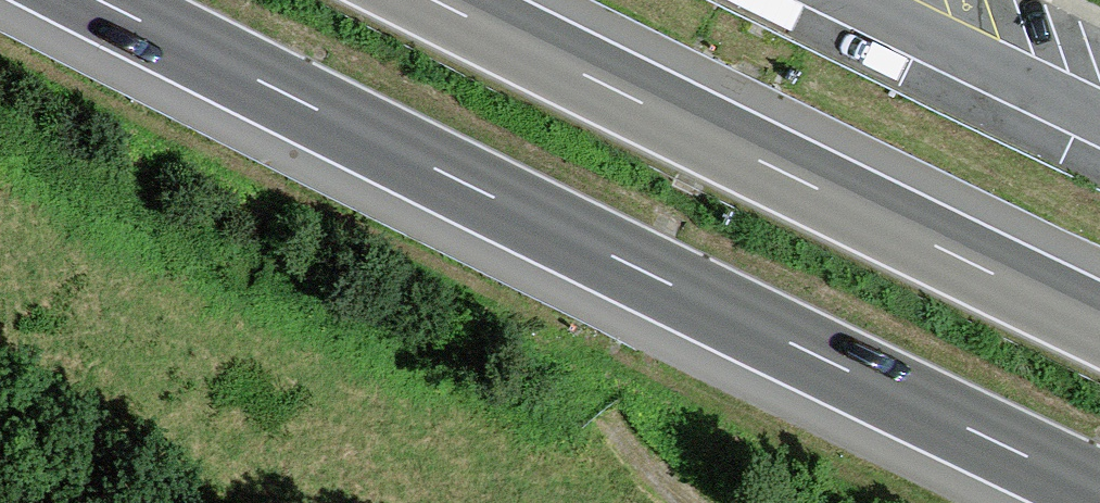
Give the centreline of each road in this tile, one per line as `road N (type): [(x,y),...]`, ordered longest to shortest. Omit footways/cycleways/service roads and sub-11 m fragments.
road 1 (motorway): [(84,0),(1099,499)]
road 2 (motorway): [(1099,334),(418,0)]

